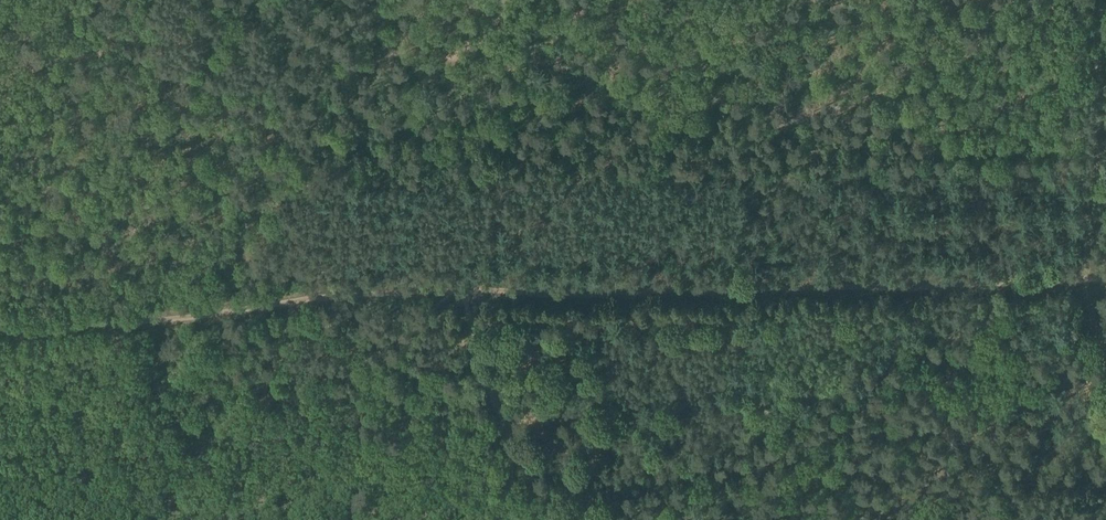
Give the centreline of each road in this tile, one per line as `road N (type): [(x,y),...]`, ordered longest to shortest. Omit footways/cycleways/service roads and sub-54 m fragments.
road 1 (track): [(1105,279),(451,293)]
road 2 (track): [(451,293),(334,294),(146,324),(0,336)]
road 3 (track): [(1097,0),(1091,280)]
road 4 (track): [(505,519),(513,476),(451,293)]

